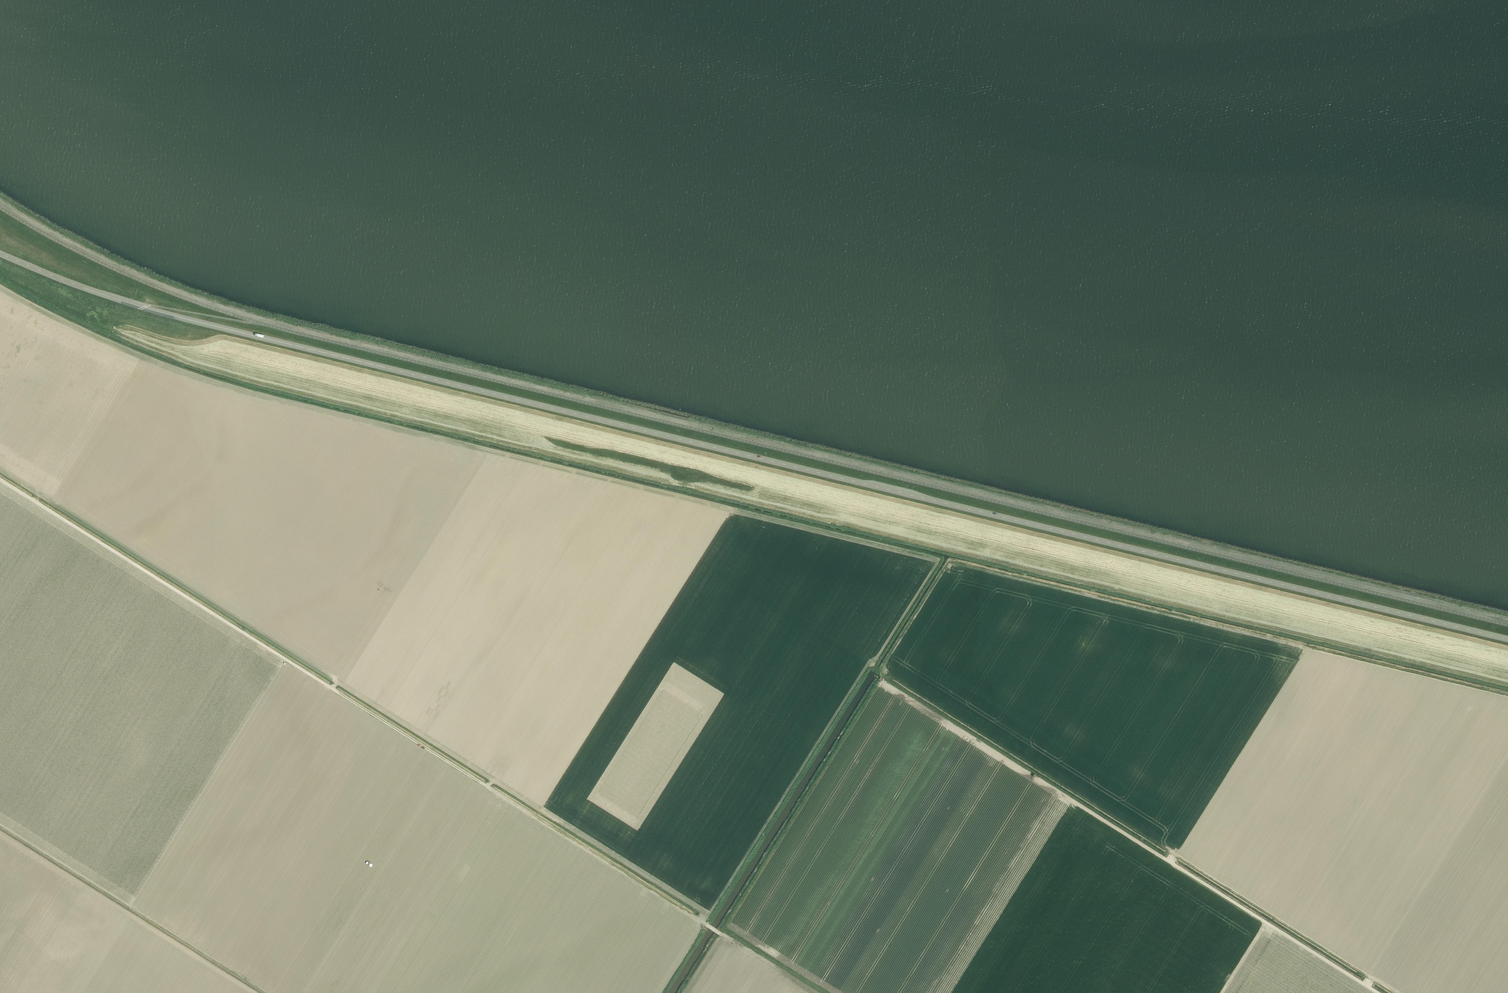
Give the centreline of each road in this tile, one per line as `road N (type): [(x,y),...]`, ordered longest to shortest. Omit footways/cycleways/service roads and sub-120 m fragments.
road 1 (tertiary): [(1507,639),(167,315),(0,253)]

